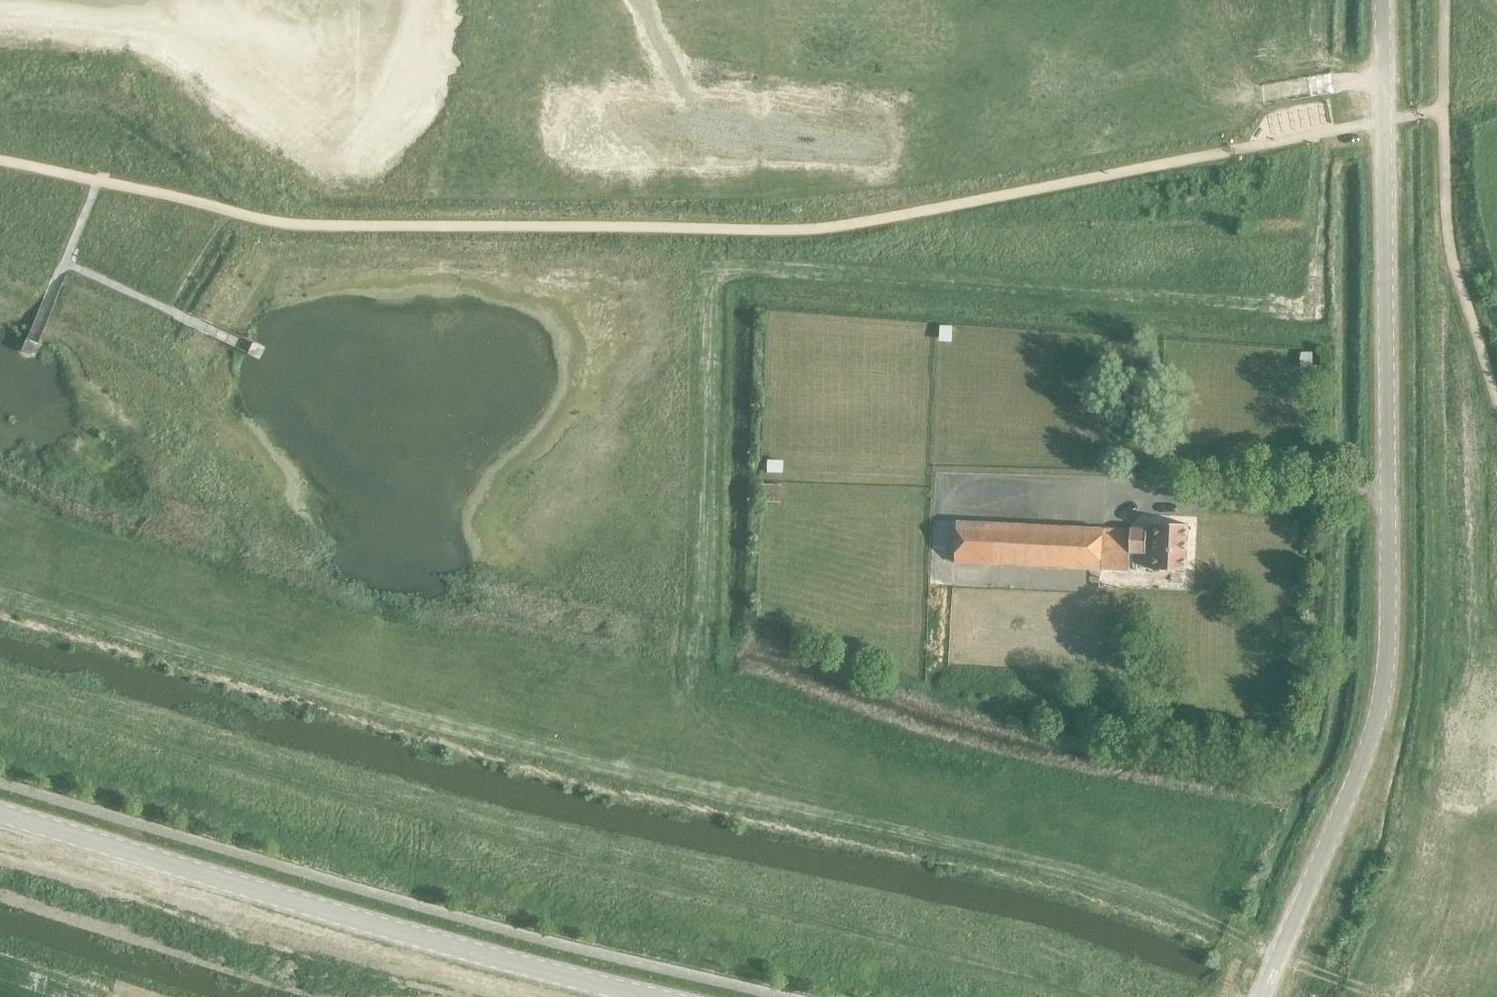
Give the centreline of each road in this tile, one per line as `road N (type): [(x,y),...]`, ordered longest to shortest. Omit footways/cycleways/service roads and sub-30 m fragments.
road 1 (unclassified): [(1262,996),(1359,770),(1387,673),(1382,0)]
road 2 (tertiary): [(647,996),(0,815)]

